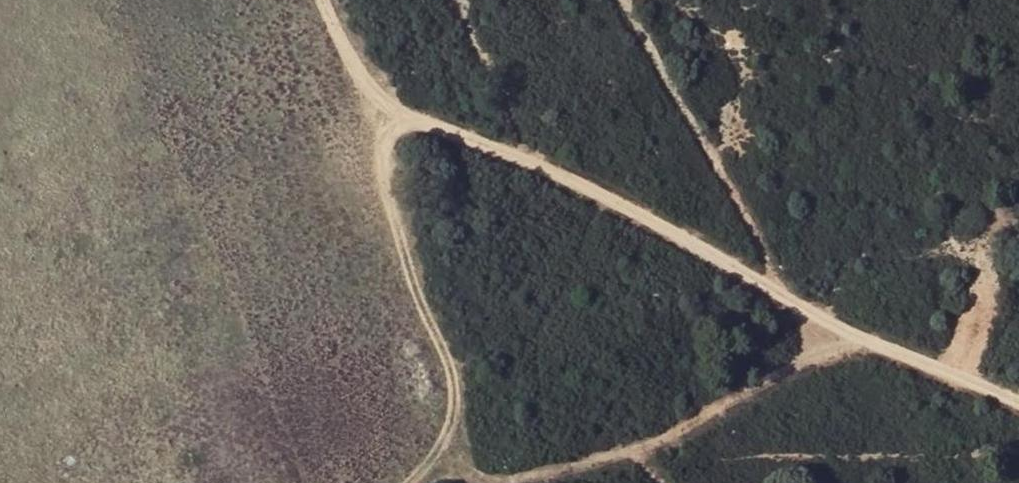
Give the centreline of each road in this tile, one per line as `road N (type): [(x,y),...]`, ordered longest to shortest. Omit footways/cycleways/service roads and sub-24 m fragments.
road 1 (track): [(1018,397),(851,337),(378,83),(320,0)]
road 2 (track): [(422,442),(429,463),(446,470),(561,467),(639,445),(787,362),(851,337)]
road 3 (track): [(386,482),(422,442),(456,375),(376,169),(373,124)]

